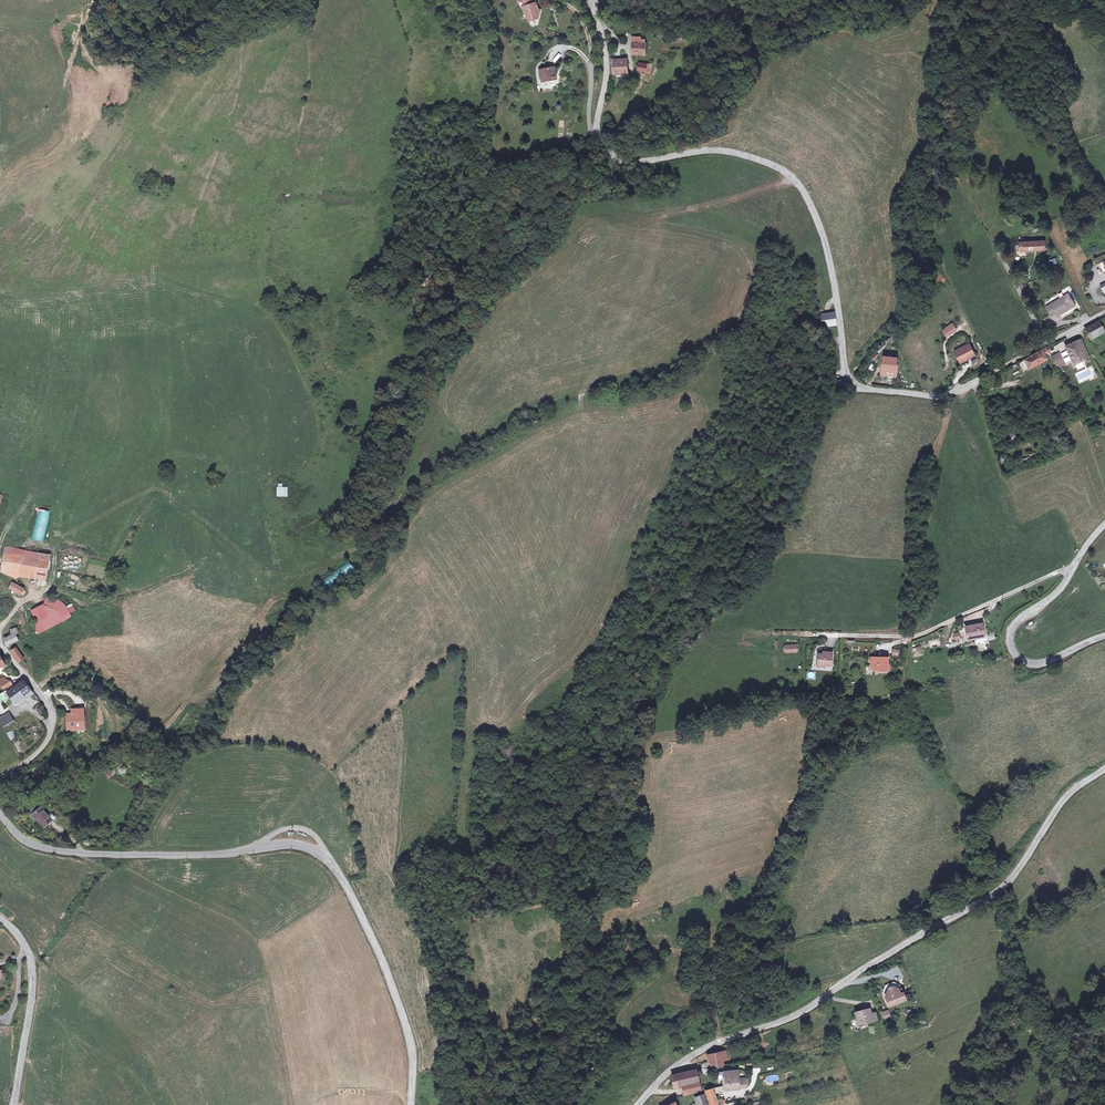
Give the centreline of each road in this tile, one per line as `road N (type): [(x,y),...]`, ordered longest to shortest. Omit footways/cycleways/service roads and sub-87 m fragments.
road 1 (tertiary): [(596,0),(607,70),(598,145),(637,162),(744,154),(796,181),(822,235),(845,372),(856,387),(951,394),(1104,314)]
road 2 (tertiary): [(0,815),(27,842),(77,853),(214,855),(291,844),(325,858),(358,905),(406,1025),(410,1104)]
road 3 (tertiary): [(638,1104),(699,1052),(795,1017),(997,893),(1067,795),(1104,769)]
road 4 (residential): [(817,635),(910,637),(1071,571)]
road 5 (tertiary): [(1104,636),(1045,663),(1016,656),(1015,625),(1071,571)]
road 6 (unclassified): [(0,918),(24,942),(31,966),(14,1104)]
road 7 (residential): [(0,638),(52,716),(46,744),(0,778)]

